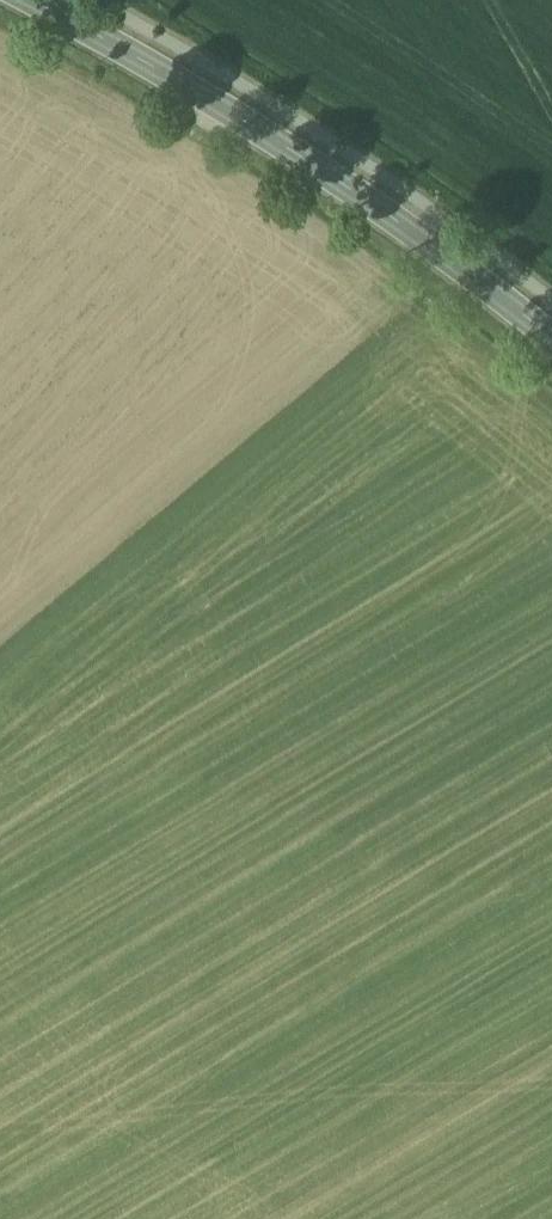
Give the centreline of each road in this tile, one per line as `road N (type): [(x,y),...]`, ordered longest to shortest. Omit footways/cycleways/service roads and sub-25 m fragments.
road 1 (secondary): [(33,0),(335,178),(551,337)]

